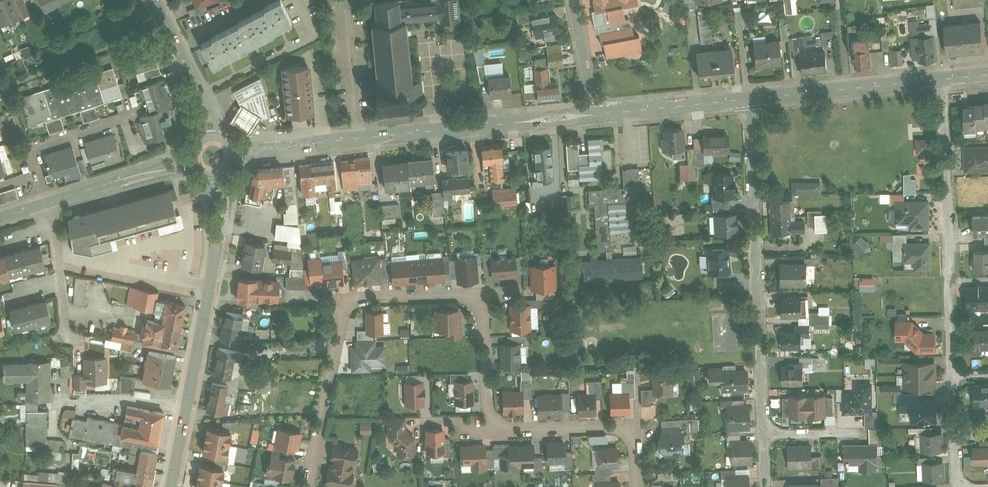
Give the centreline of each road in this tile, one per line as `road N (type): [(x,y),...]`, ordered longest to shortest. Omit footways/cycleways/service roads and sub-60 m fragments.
road 1 (residential): [(343,303),(485,296),(488,427),(631,426),(636,486)]
road 2 (tertiary): [(593,115),(235,152)]
road 3 (residential): [(764,434),(750,100)]
road 4 (tertiary): [(214,178),(210,253),(170,486)]
road 5 (residential): [(942,78),(952,376)]
road 6 (tertiary): [(942,78),(750,100)]
road 7 (residential): [(305,486),(343,303)]
road 8 (residential): [(48,203),(31,149),(134,113)]
road 9 (tertiary): [(750,100),(593,115)]
road 10 (residential): [(192,161),(48,203)]
road 11 (tertiary): [(153,0),(213,134)]

